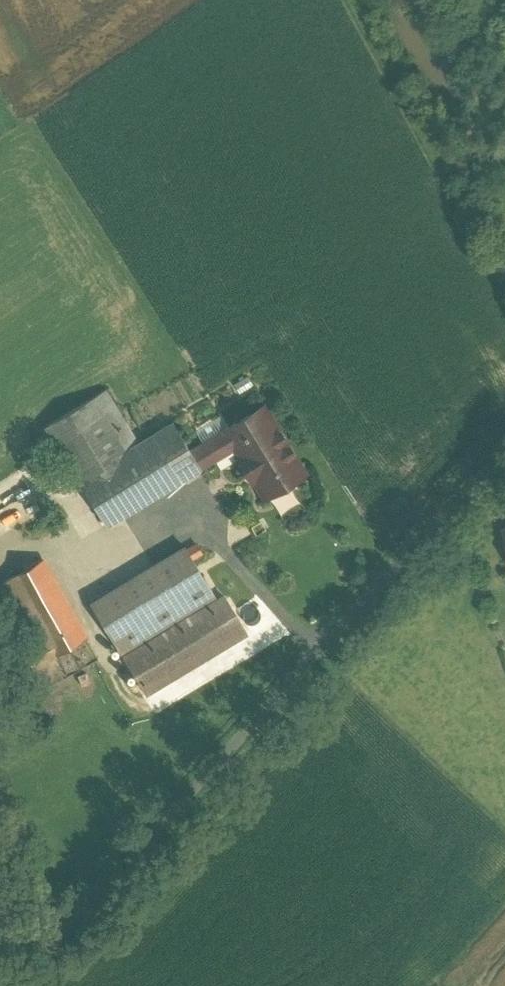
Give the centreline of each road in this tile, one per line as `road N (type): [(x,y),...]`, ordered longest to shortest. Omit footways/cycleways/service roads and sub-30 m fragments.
road 1 (unclassified): [(0,972),(314,663)]
road 2 (unclassified): [(314,663),(504,467)]
road 3 (unclassified): [(314,663),(207,520)]

